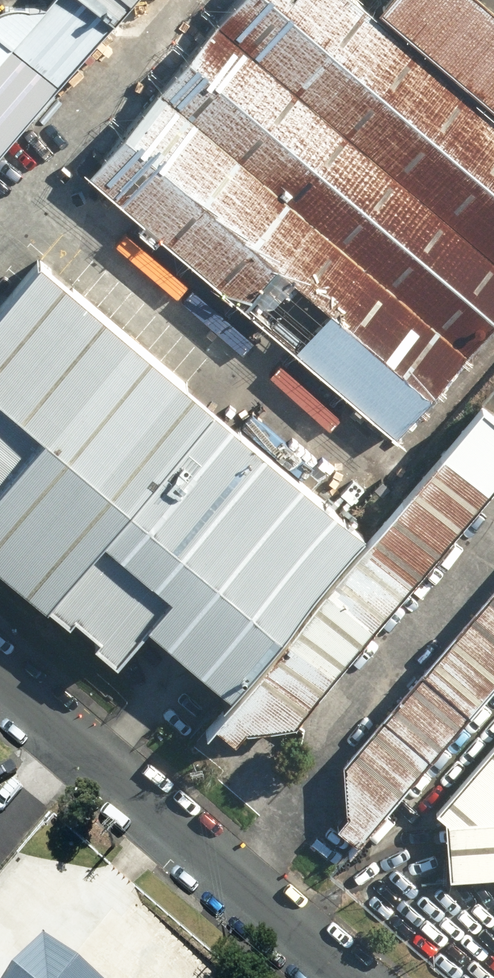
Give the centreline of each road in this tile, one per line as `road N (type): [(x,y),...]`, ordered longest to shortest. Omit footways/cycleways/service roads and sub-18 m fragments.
road 1 (residential): [(0,693),(334,977)]

